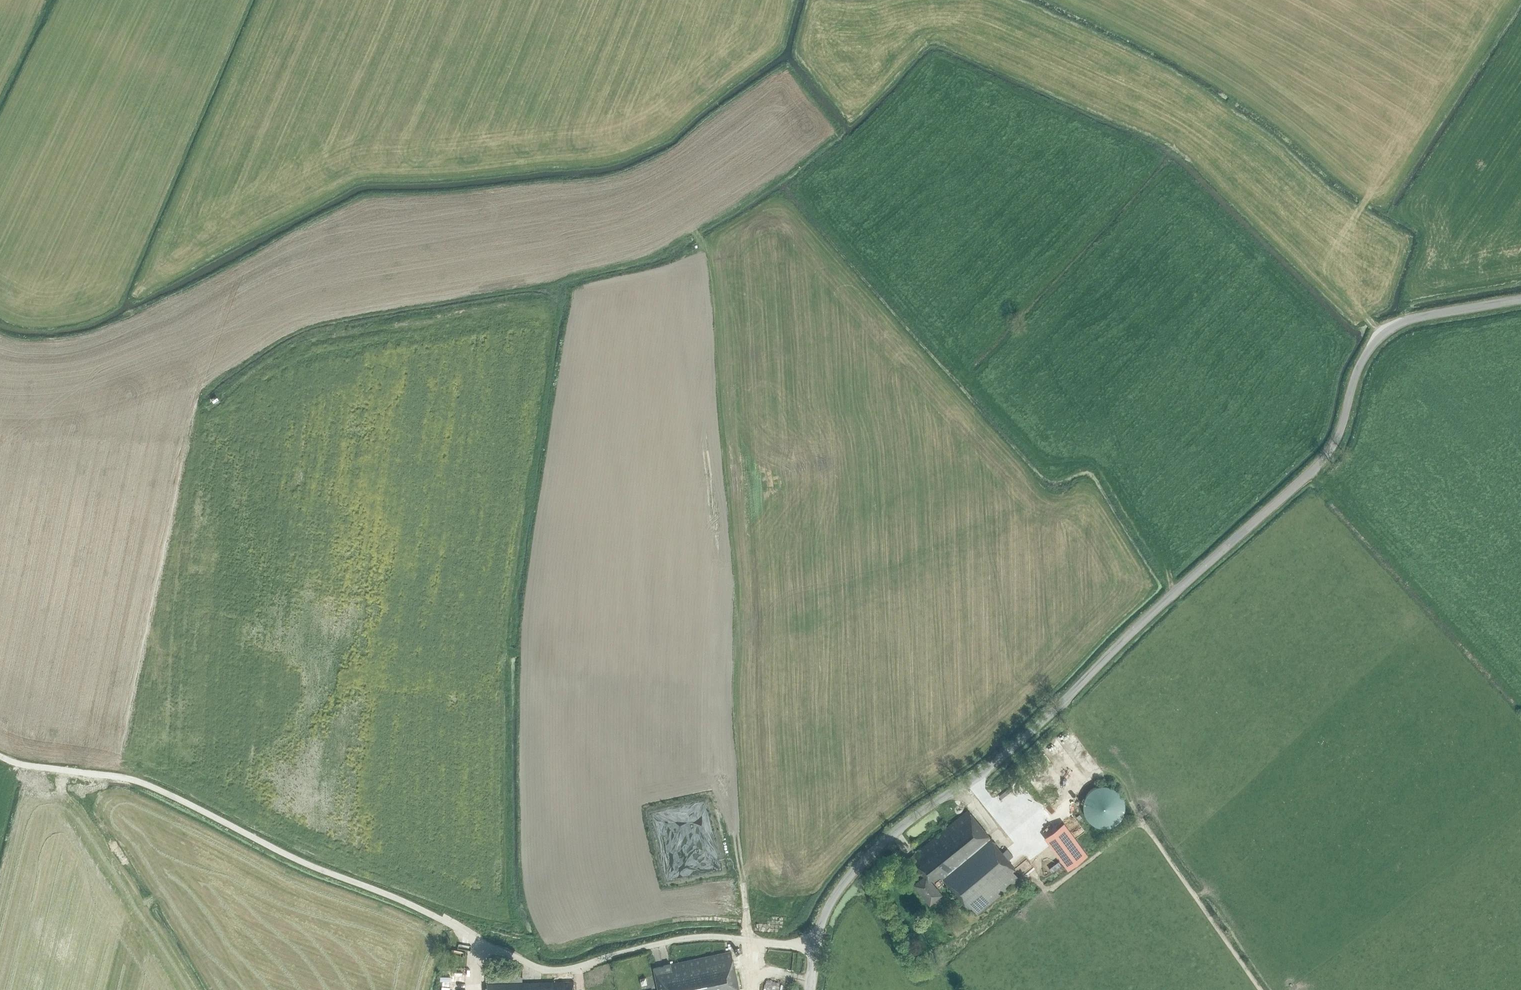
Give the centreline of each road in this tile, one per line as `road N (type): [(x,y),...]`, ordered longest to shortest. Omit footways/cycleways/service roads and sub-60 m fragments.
road 1 (unclassified): [(816,947),(827,908),(856,868),(1001,759),(1296,488),(1328,453),(1357,369),(1390,329),(1520,299)]
road 2 (unclassified): [(816,947),(689,938),(572,968),(541,968),(142,783),(0,757)]

